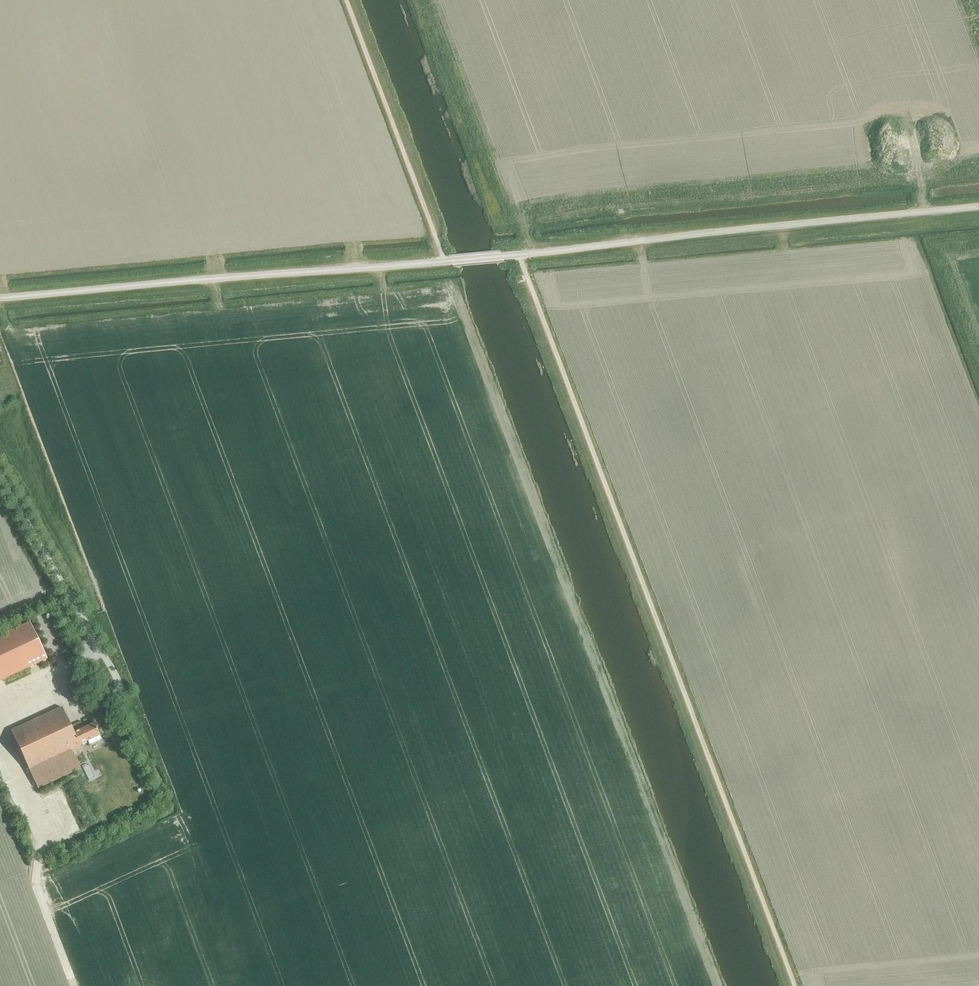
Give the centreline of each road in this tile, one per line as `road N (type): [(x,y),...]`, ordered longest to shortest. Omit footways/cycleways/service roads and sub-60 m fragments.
road 1 (unclassified): [(0,298),(978,207)]

